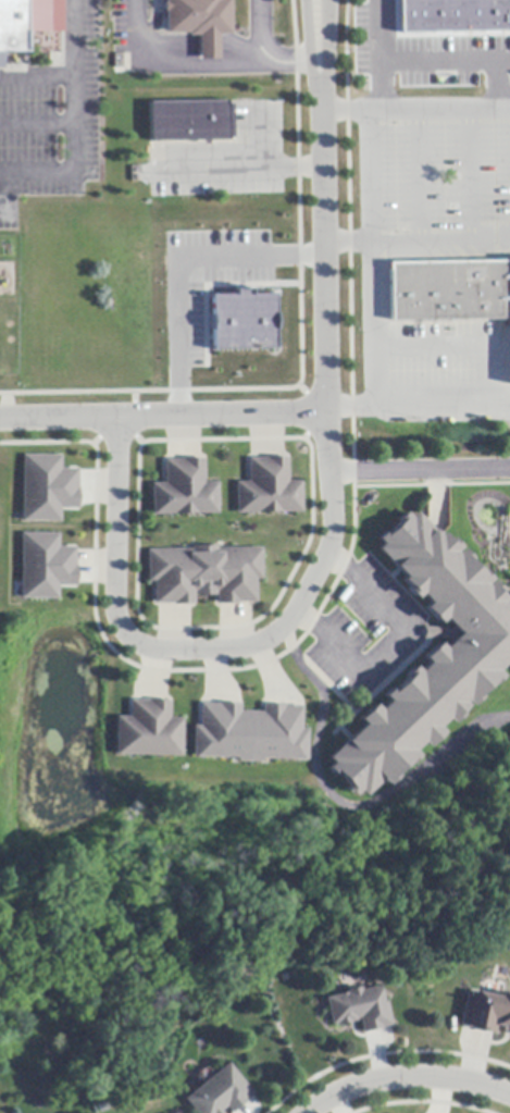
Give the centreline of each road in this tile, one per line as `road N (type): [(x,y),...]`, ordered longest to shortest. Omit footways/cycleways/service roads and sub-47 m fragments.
road 1 (residential): [(319,70),(334,535),(275,634),(249,650),(158,651),(129,642),(116,616),(119,415)]
road 2 (residential): [(325,413),(0,417)]
road 3 (residential): [(312,1112),(366,1085),(414,1080),(469,1085),(509,1099)]

